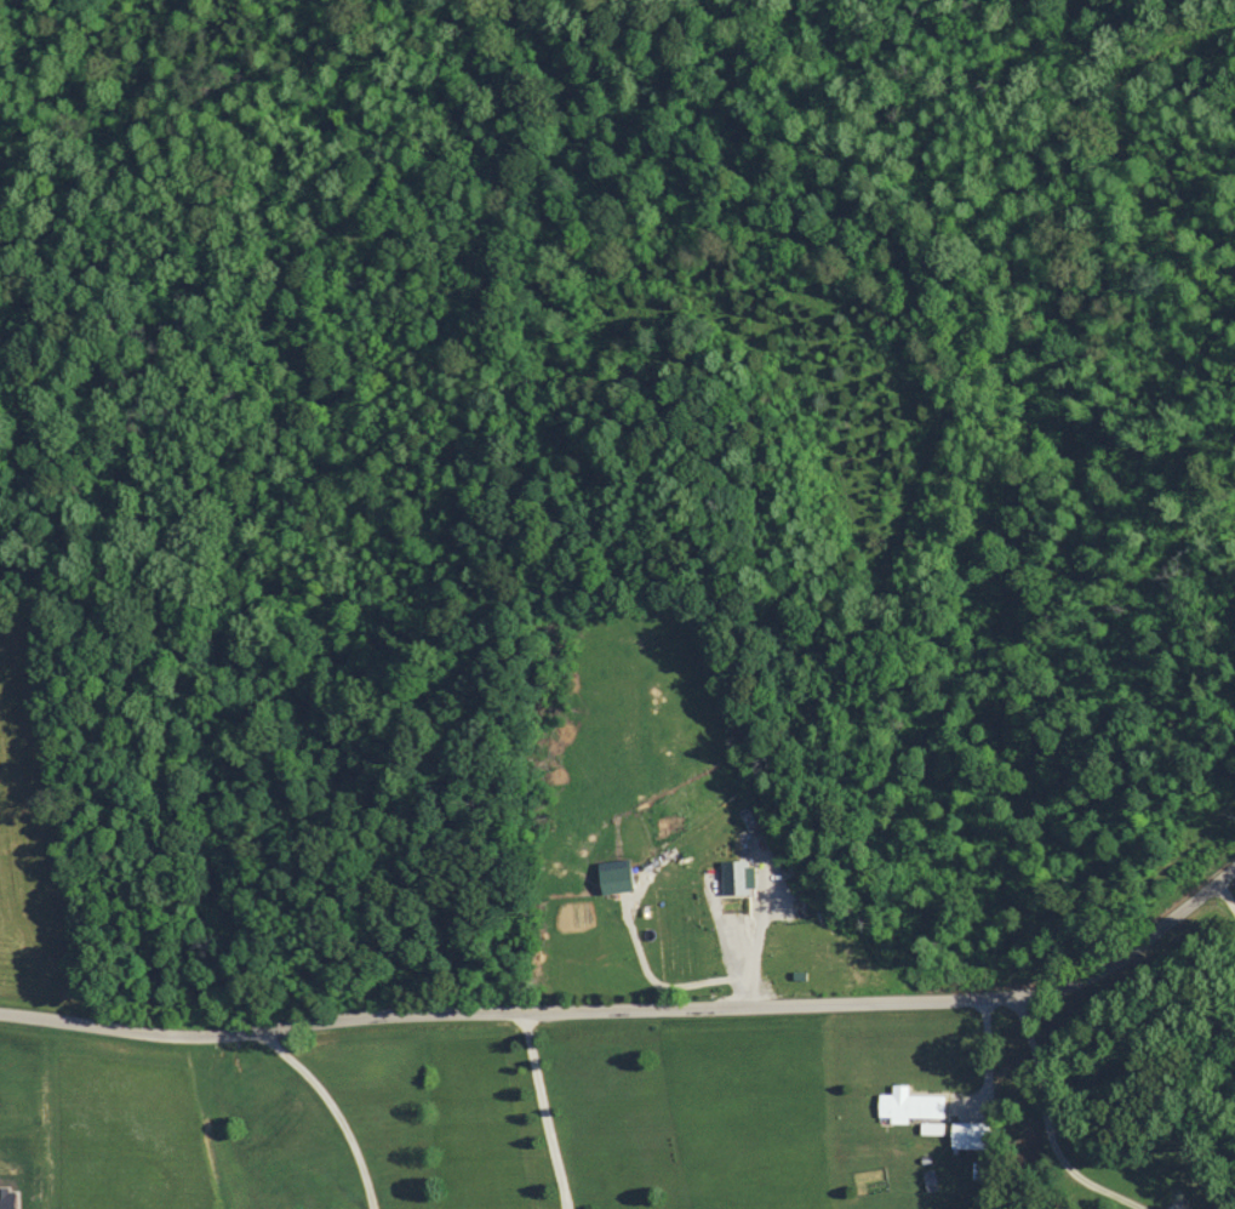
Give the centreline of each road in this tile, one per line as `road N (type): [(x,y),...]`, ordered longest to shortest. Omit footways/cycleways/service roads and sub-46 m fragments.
road 1 (residential): [(0,1014),(191,1034),(411,1014),(1014,996),(1107,966),(1234,867)]

